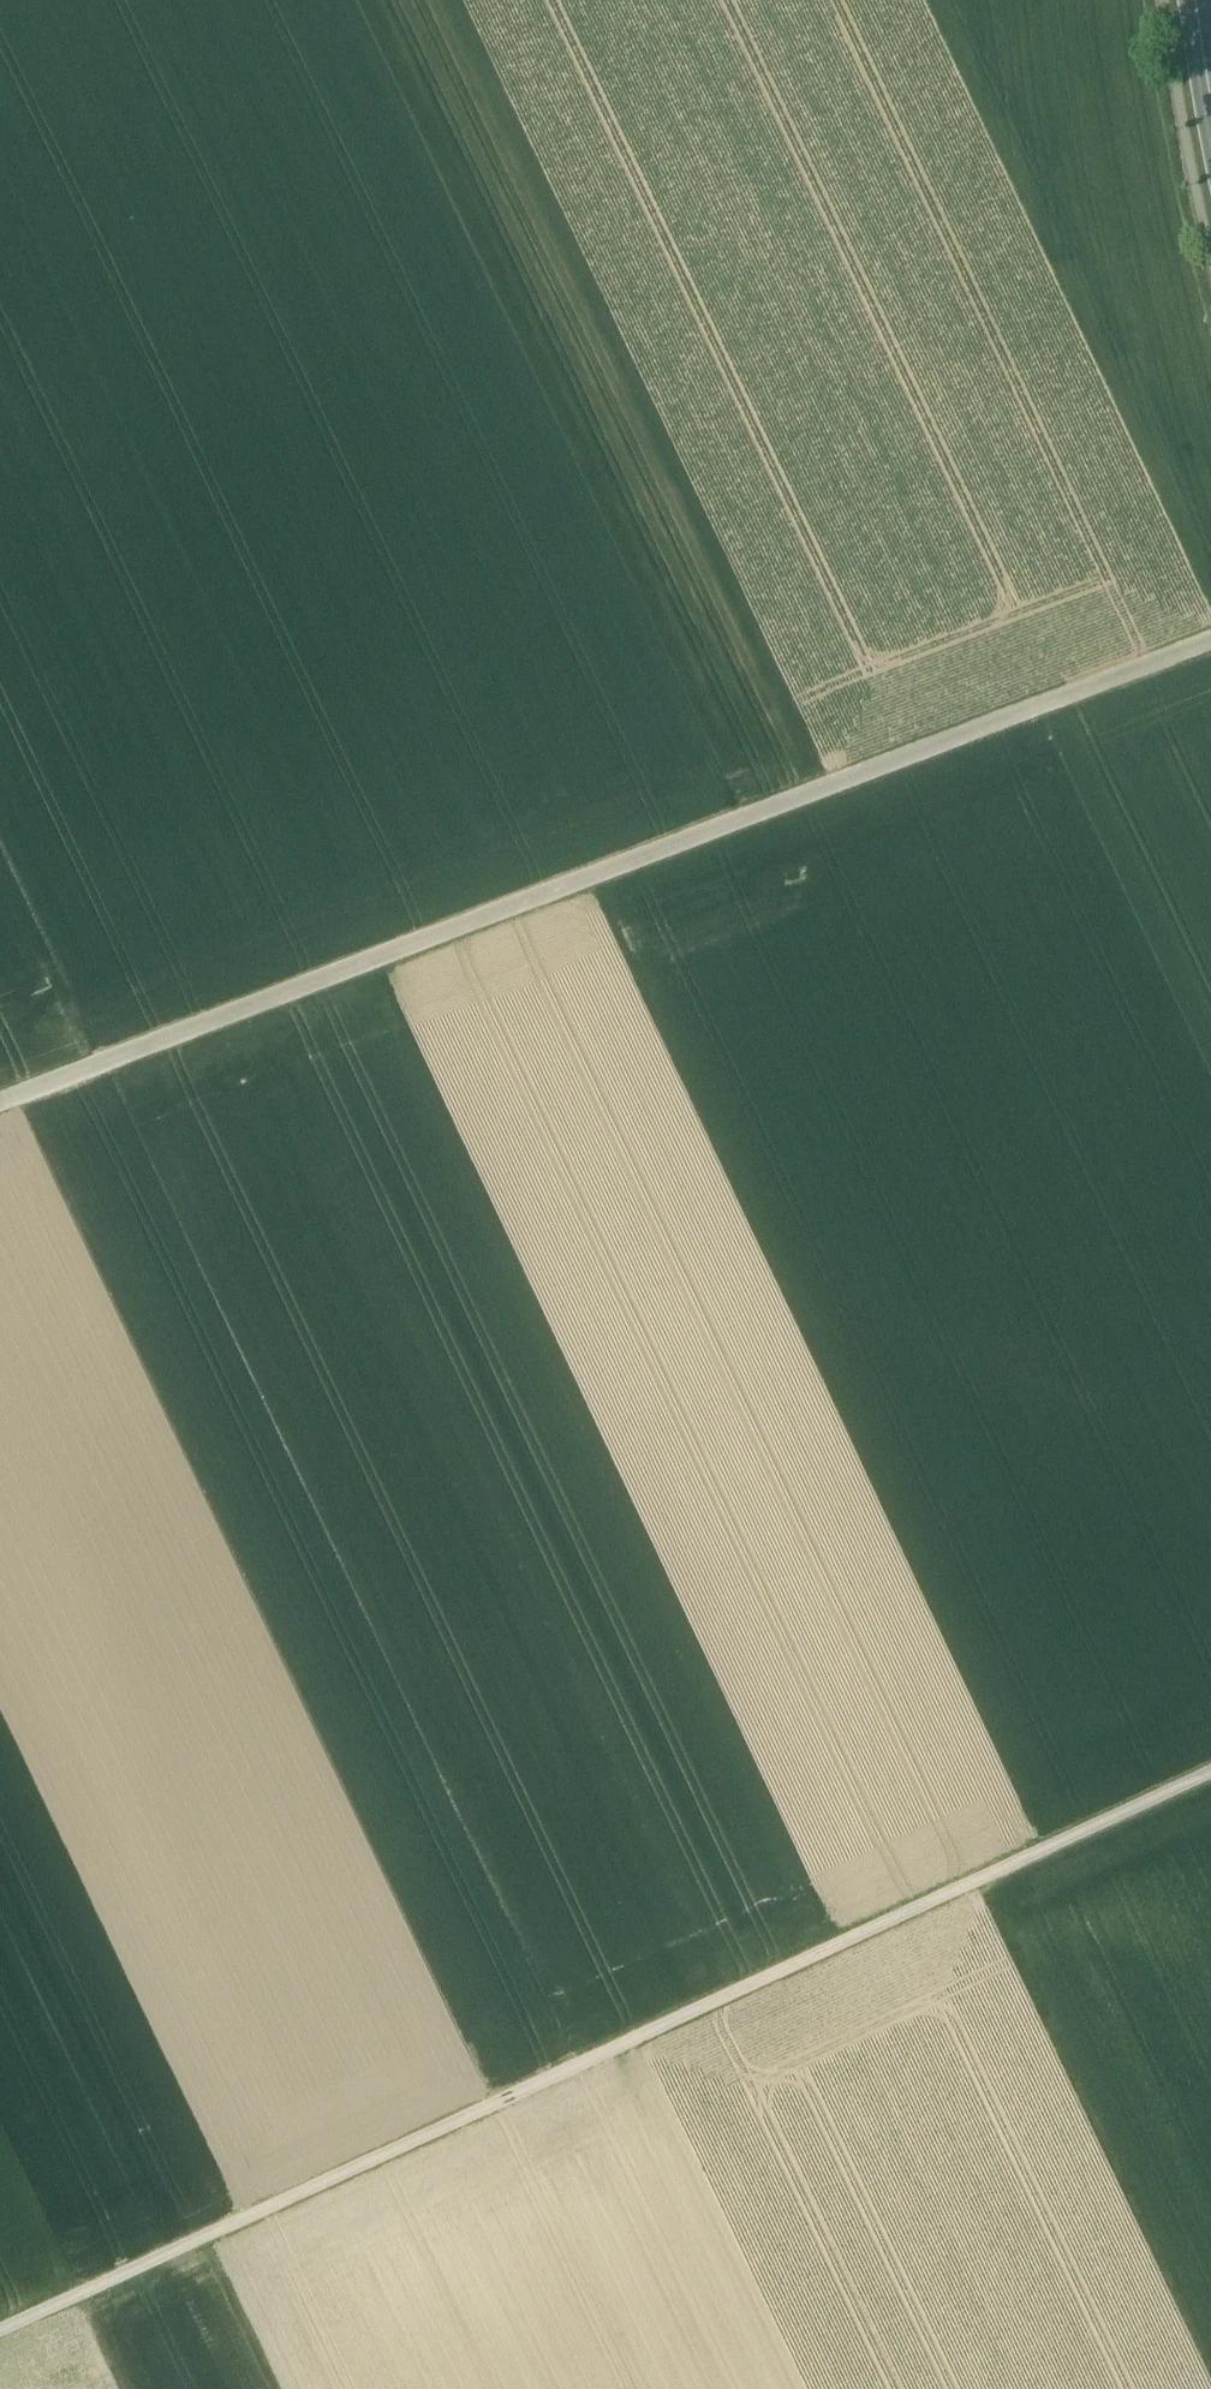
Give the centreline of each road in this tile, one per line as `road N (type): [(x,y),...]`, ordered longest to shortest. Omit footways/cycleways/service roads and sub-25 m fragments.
road 1 (track): [(1210,1791),(0,2348)]
road 2 (track): [(0,1100),(1210,643)]

